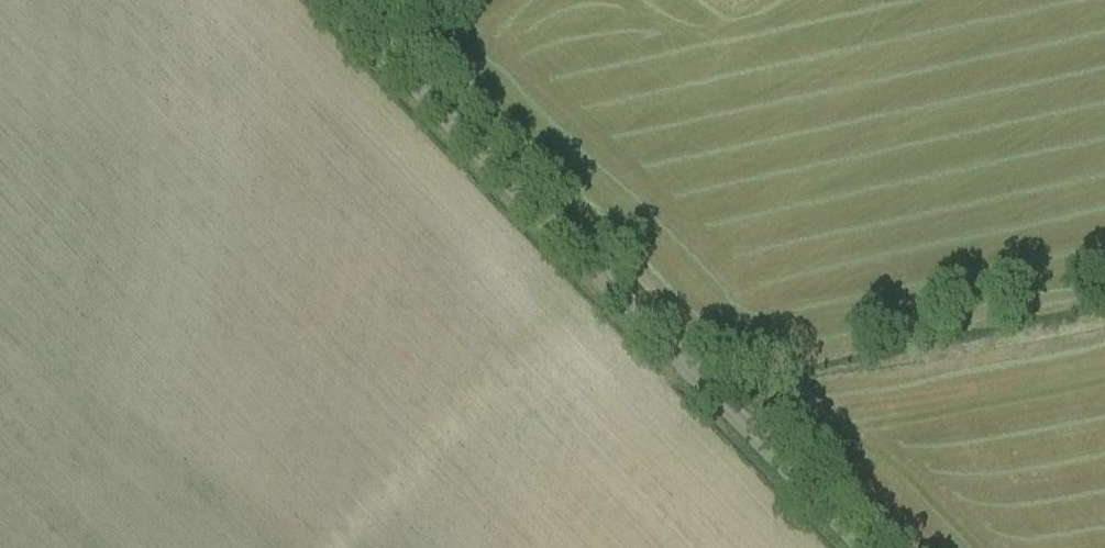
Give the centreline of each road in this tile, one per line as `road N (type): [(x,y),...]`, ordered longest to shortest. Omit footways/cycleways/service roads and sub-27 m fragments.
road 1 (tertiary): [(339,0),(865,547)]

